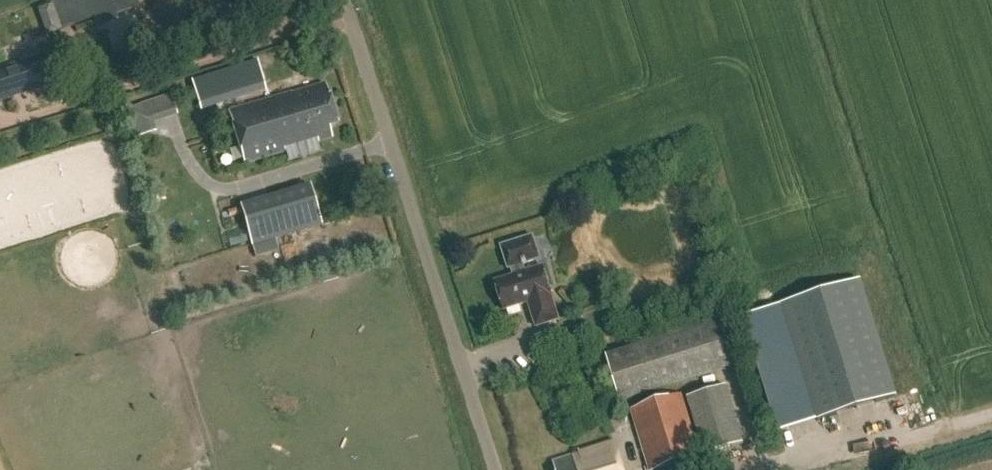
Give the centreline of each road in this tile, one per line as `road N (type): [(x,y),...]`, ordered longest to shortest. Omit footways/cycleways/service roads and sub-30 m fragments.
road 1 (unclassified): [(495,469),(343,0)]

